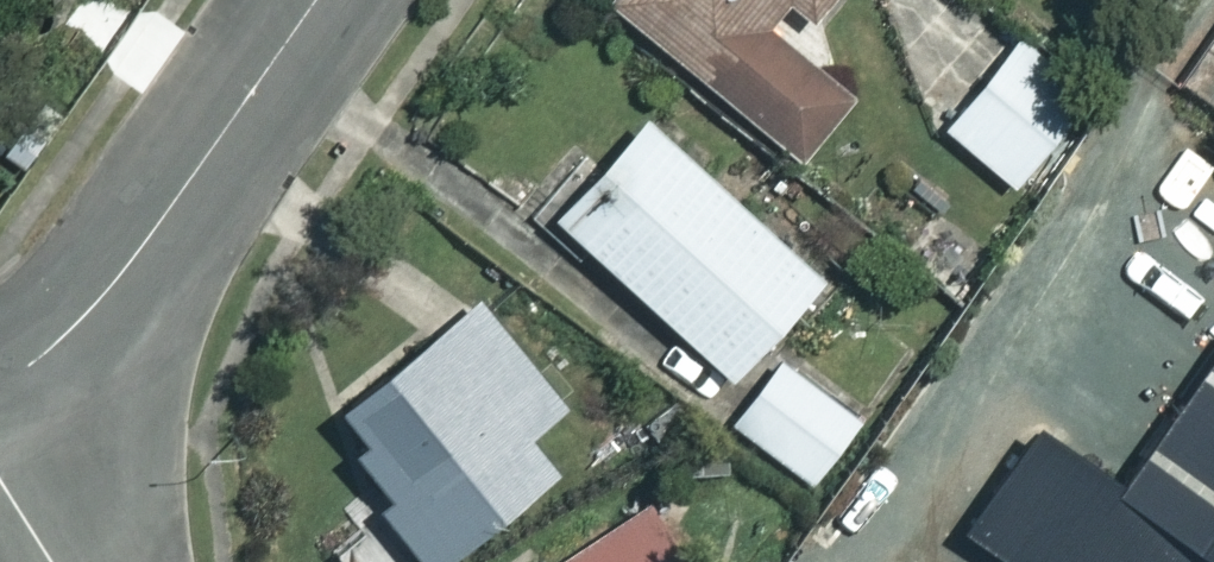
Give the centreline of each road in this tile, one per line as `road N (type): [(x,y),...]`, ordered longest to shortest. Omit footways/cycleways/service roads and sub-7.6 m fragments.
road 1 (residential): [(0,383),(32,365),(128,264),(314,0)]

